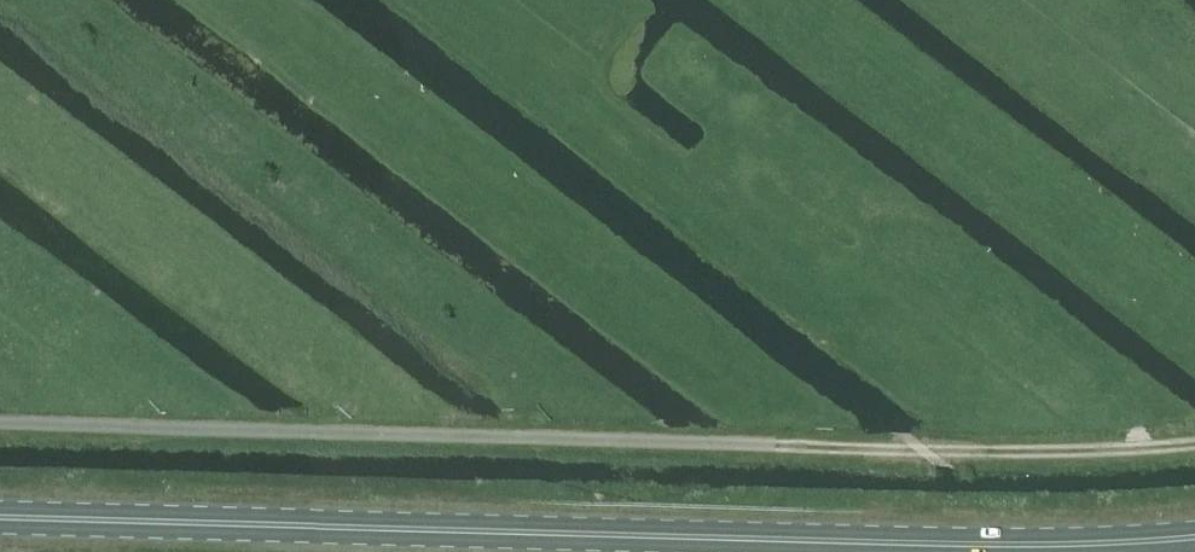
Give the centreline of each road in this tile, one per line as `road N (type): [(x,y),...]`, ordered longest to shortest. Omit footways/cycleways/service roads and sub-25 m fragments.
road 1 (primary): [(1194,536),(1021,545),(0,518)]
road 2 (unclassified): [(0,424),(774,443)]
road 3 (track): [(774,443),(922,452),(1194,445)]

